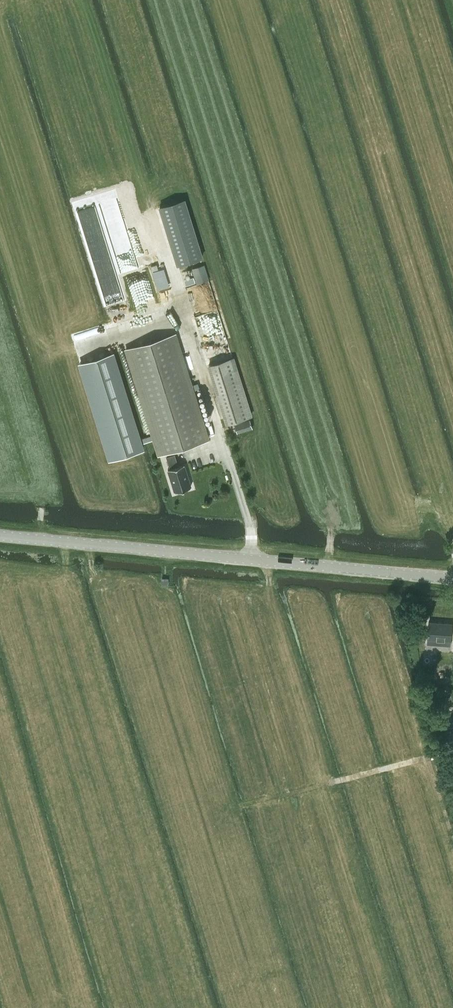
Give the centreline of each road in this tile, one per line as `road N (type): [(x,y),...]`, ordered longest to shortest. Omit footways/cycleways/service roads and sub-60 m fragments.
road 1 (unclassified): [(0,535),(452,579)]
road 2 (track): [(335,782),(452,750)]

